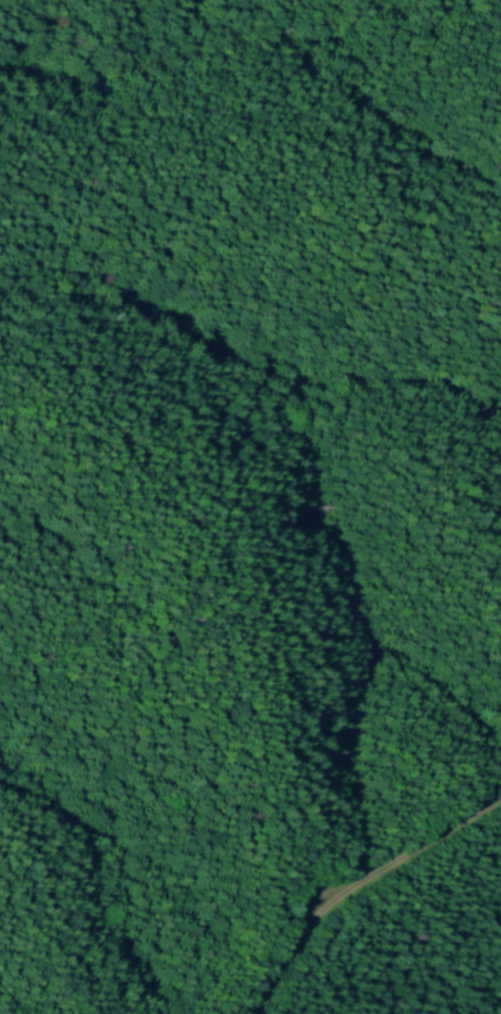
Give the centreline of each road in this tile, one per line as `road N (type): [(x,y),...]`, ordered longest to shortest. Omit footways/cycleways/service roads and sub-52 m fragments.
road 1 (track): [(251,1013),(313,913),(500,799)]

